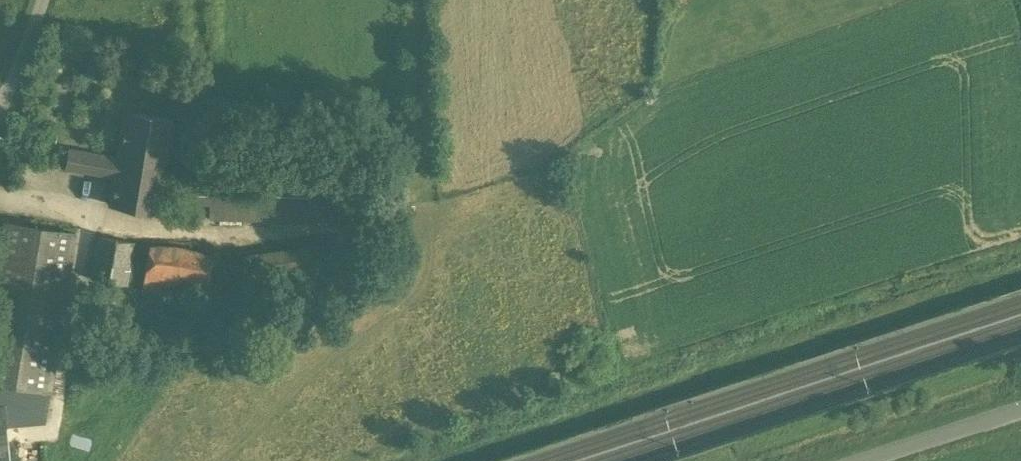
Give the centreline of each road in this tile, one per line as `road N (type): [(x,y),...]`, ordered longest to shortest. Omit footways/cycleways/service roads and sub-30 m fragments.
road 1 (motorway): [(0,451),(1020,122)]
road 2 (motorway): [(1020,67),(0,395)]
road 3 (unclassified): [(866,460),(1020,411)]

